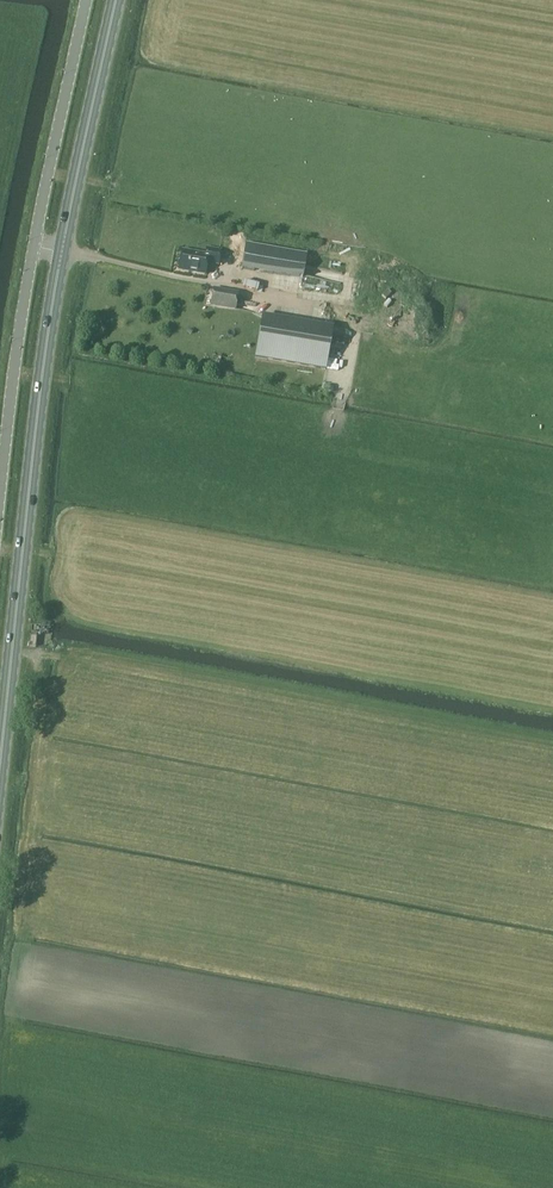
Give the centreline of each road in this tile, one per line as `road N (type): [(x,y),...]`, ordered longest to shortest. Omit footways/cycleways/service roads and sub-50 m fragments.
road 1 (primary): [(0,770),(55,293),(116,0)]
road 2 (unclassified): [(0,488),(34,246),(86,0)]

